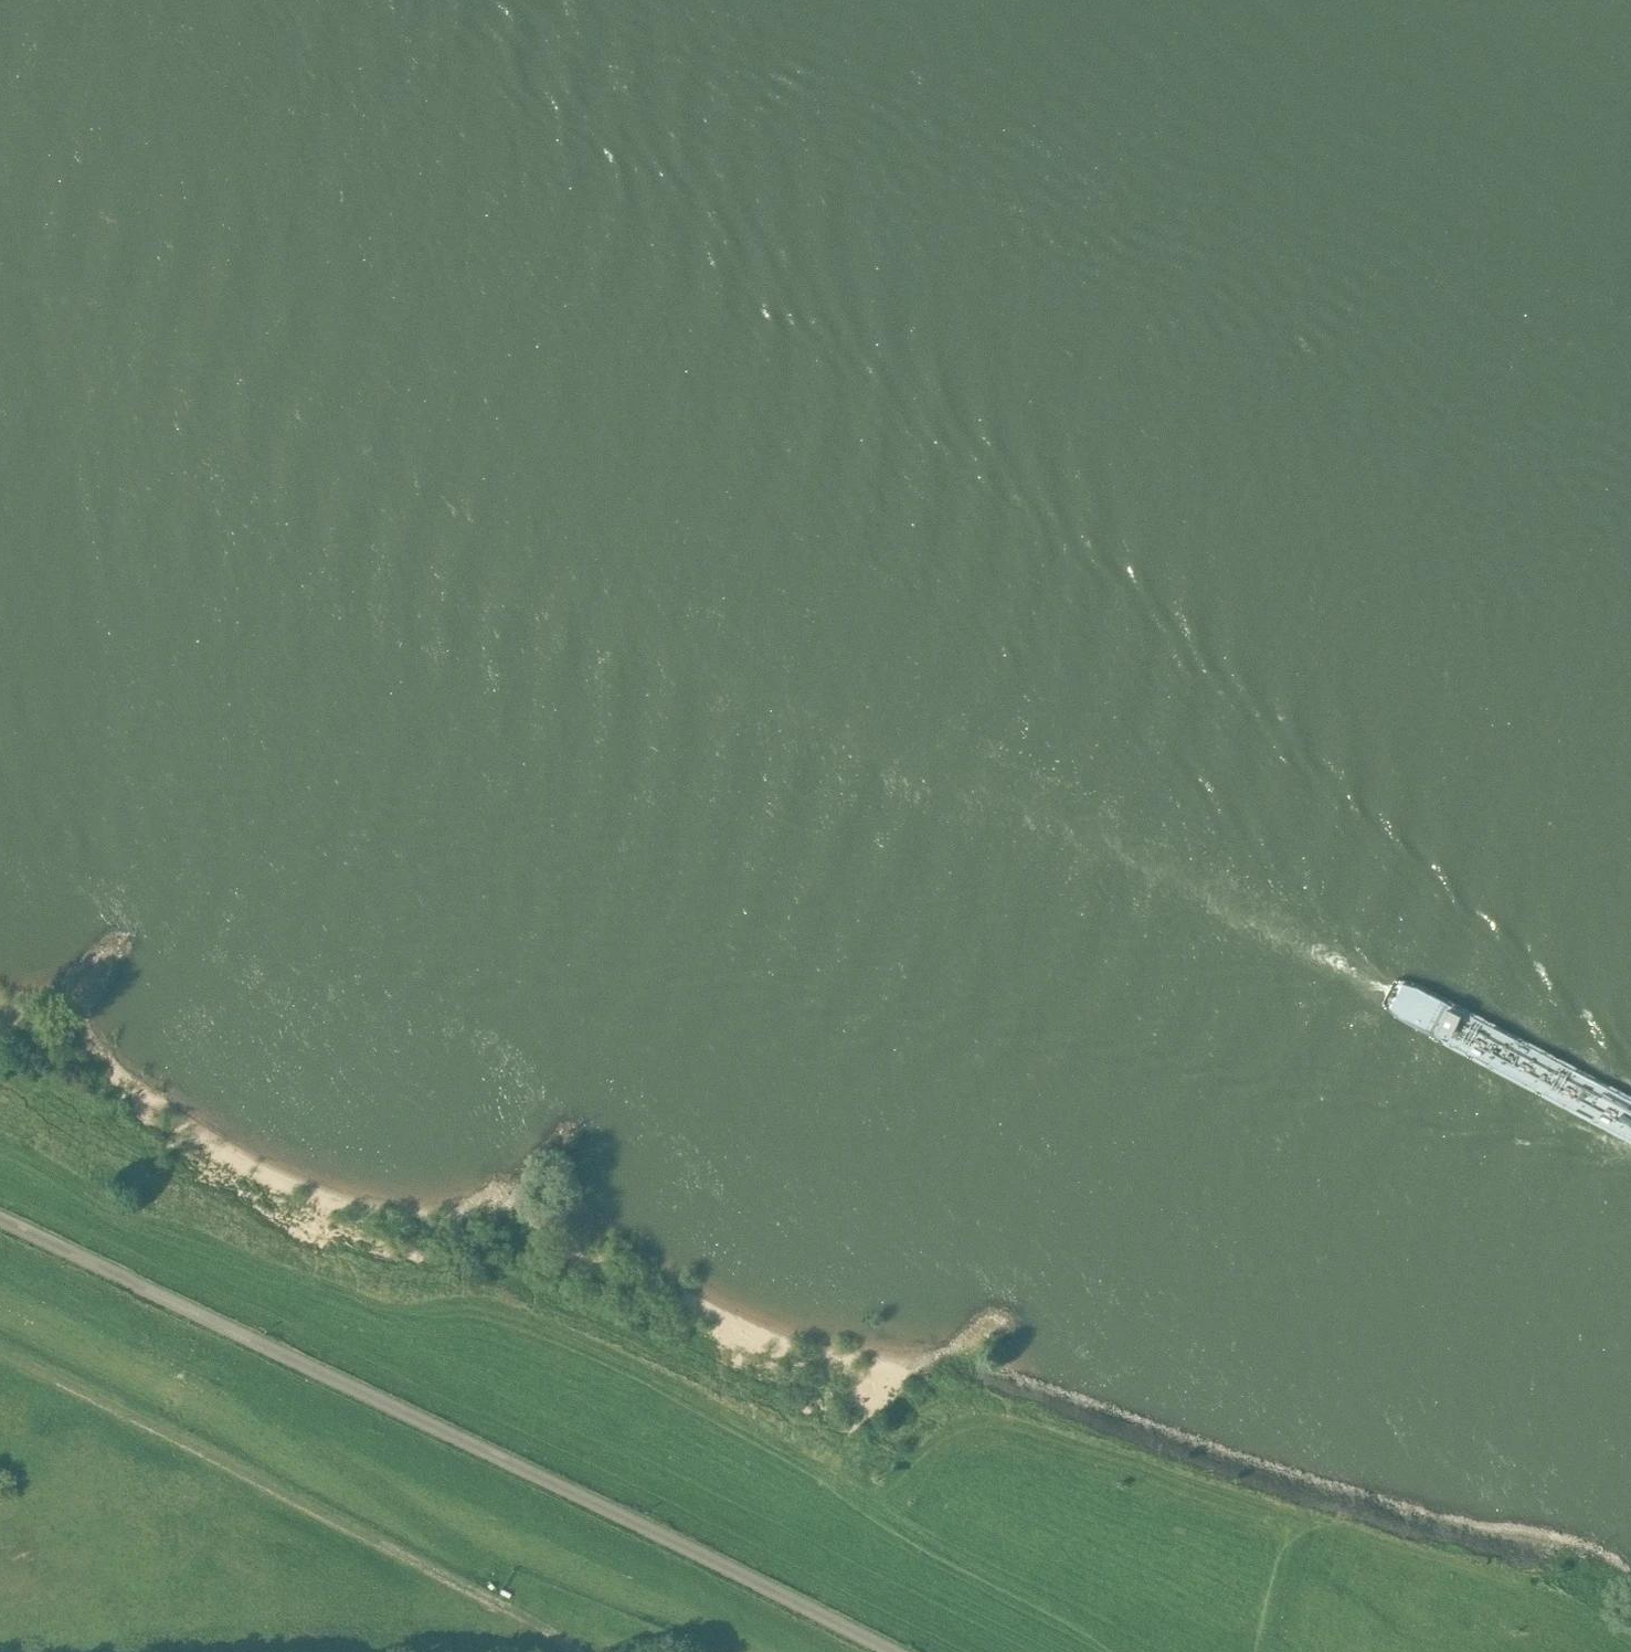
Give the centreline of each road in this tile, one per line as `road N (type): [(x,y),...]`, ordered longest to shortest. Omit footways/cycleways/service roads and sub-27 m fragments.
road 1 (unclassified): [(0,1216),(897,1651)]

